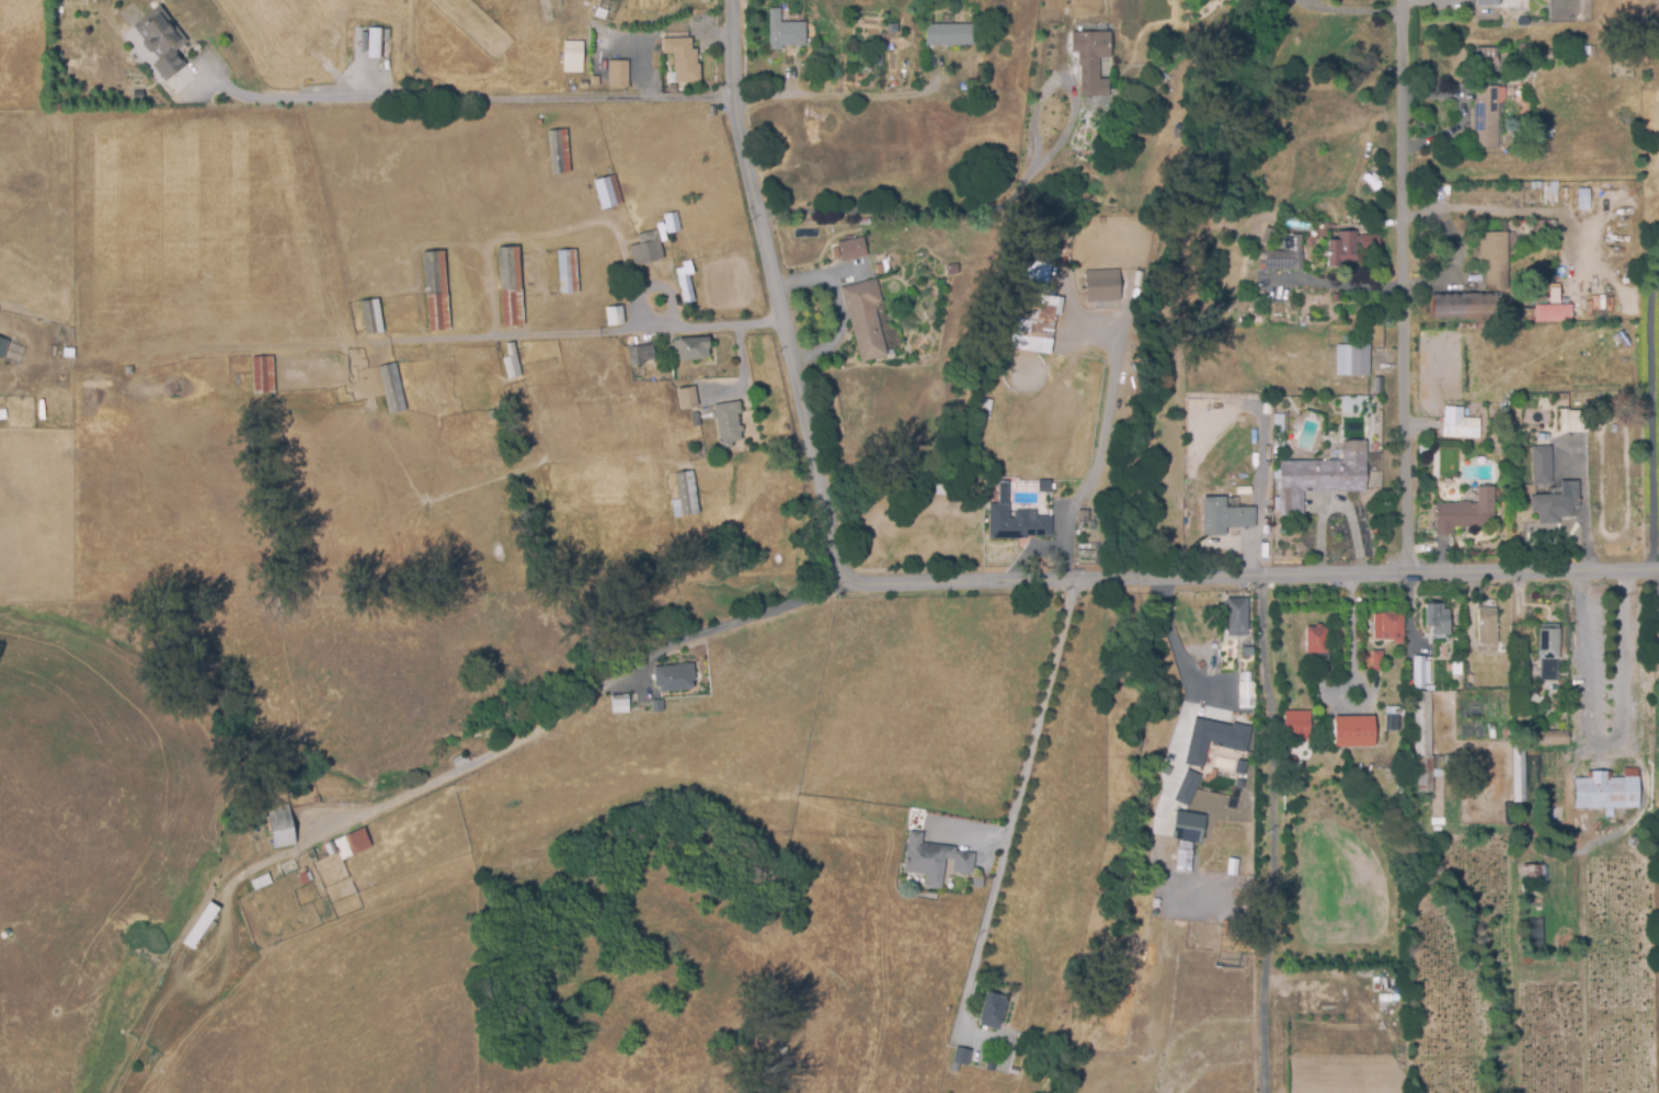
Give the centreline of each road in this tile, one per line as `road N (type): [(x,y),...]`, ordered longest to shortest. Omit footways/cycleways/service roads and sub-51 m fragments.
road 1 (residential): [(1658,569),(854,576)]
road 2 (residential): [(854,576),(718,627),(537,733),(446,775),(282,835)]
road 3 (residential): [(854,576),(731,98),(730,0)]
road 4 (residential): [(1407,571),(1404,0)]
road 5 (residential): [(1074,576),(952,1040)]

